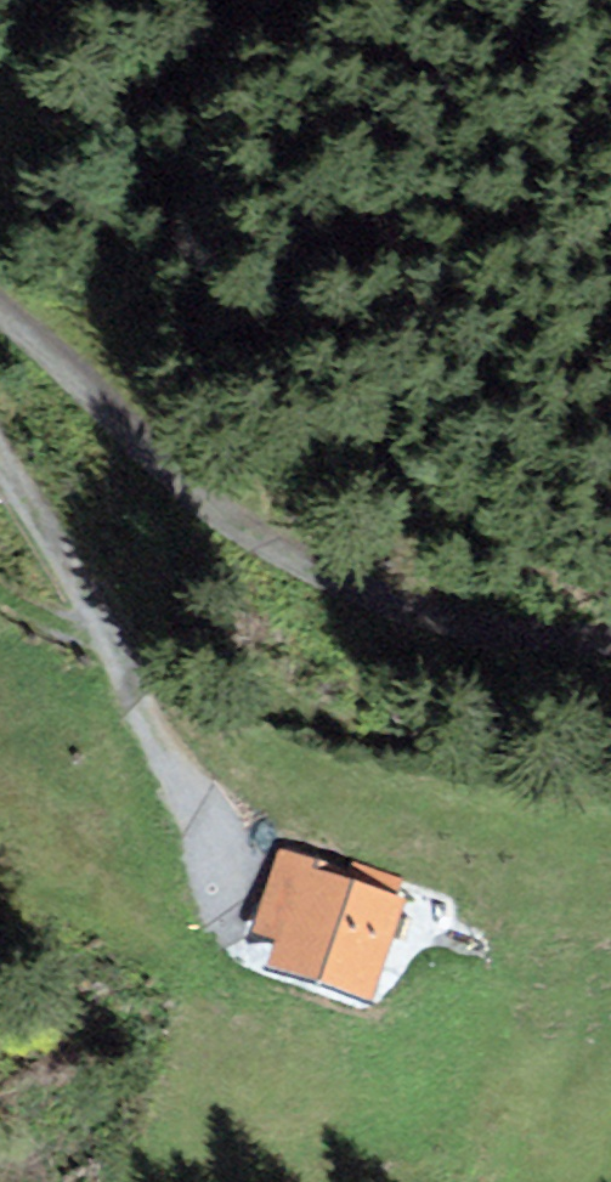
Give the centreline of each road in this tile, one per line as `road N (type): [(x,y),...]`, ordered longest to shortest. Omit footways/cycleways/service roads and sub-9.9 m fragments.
road 1 (track): [(0,317),(214,513),(349,586),(478,628),(610,646)]
road 2 (track): [(0,447),(152,720),(237,818)]

